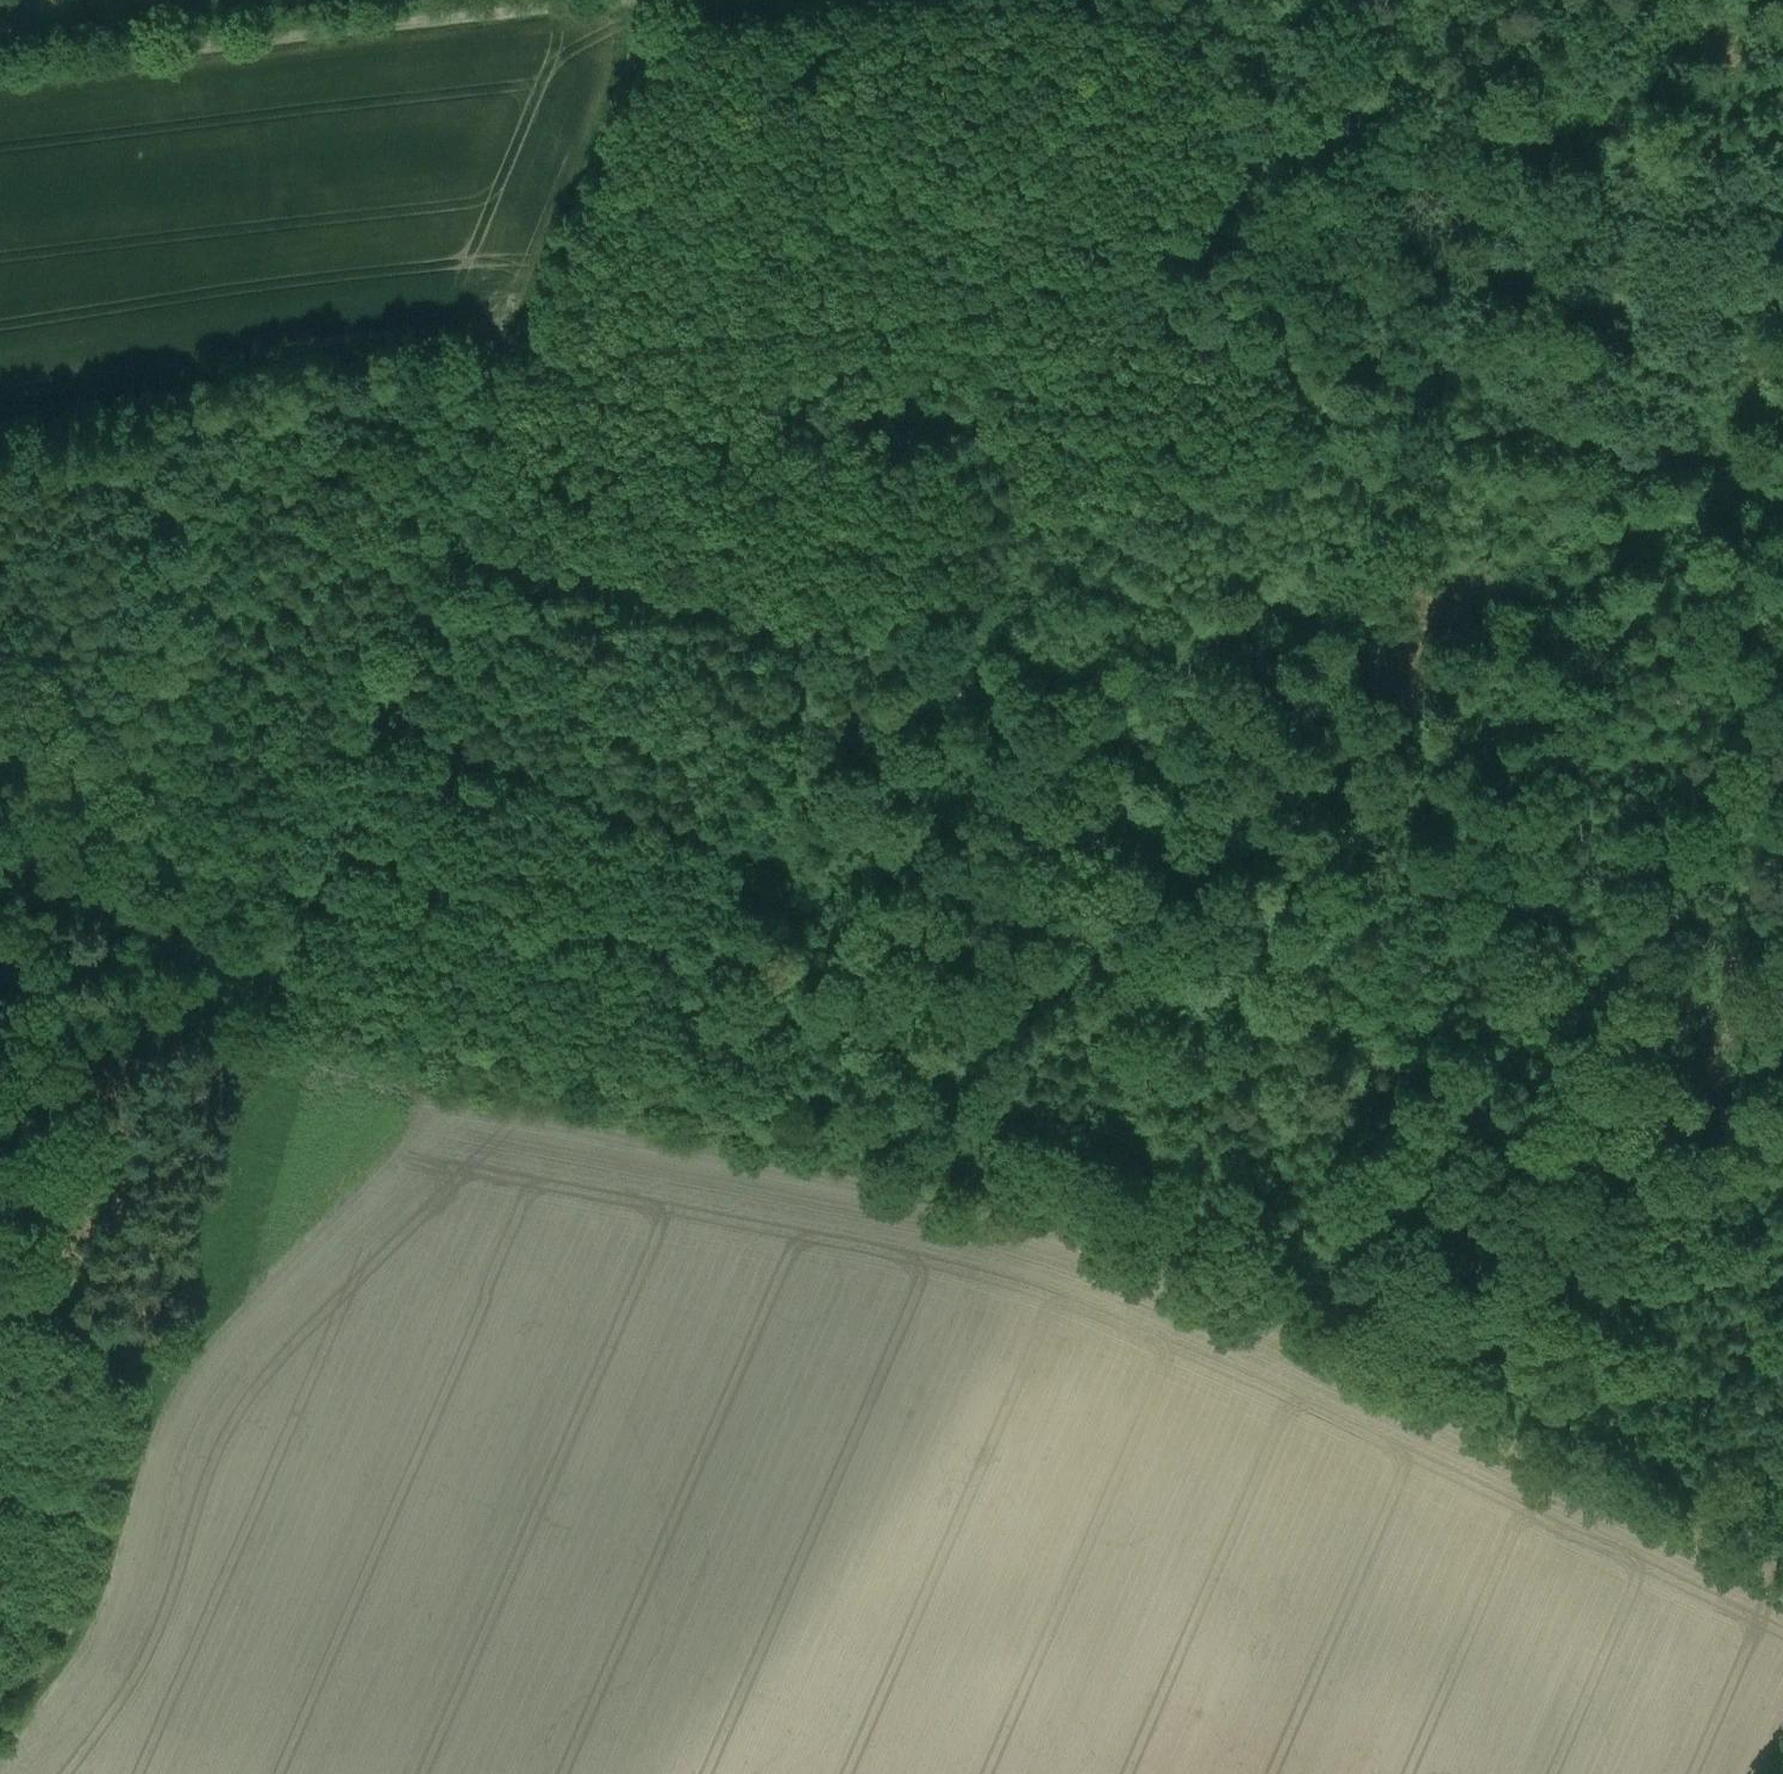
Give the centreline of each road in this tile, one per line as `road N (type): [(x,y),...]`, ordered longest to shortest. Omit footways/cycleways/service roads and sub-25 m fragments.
road 1 (track): [(0,64),(501,0)]

